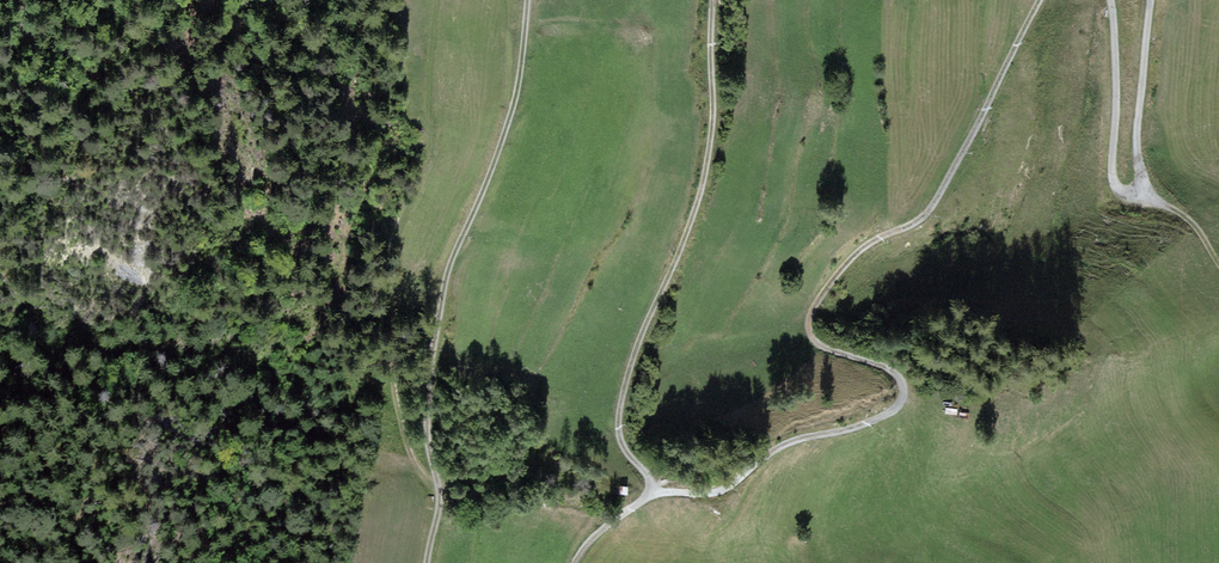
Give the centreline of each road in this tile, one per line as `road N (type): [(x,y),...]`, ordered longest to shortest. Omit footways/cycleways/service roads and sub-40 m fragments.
road 1 (track): [(1039,0),(924,215),(865,245),(812,311),(819,345),(889,369),(902,382),(902,401),(884,416),(774,449),(725,489),(651,494)]
road 2 (track): [(426,562),(439,502),(427,443),(432,336),(448,261),(507,119),(525,0)]
road 3 (track): [(711,0),(707,153),(616,421),(620,444),(651,494)]
road 4 (track): [(437,480),(421,471),(405,438),(387,314),(393,244),(429,145),(437,0)]
road 5 (unclassified): [(1151,0),(1135,151),(1140,186),(1128,194),(1118,190),(1111,165),(1110,0)]

